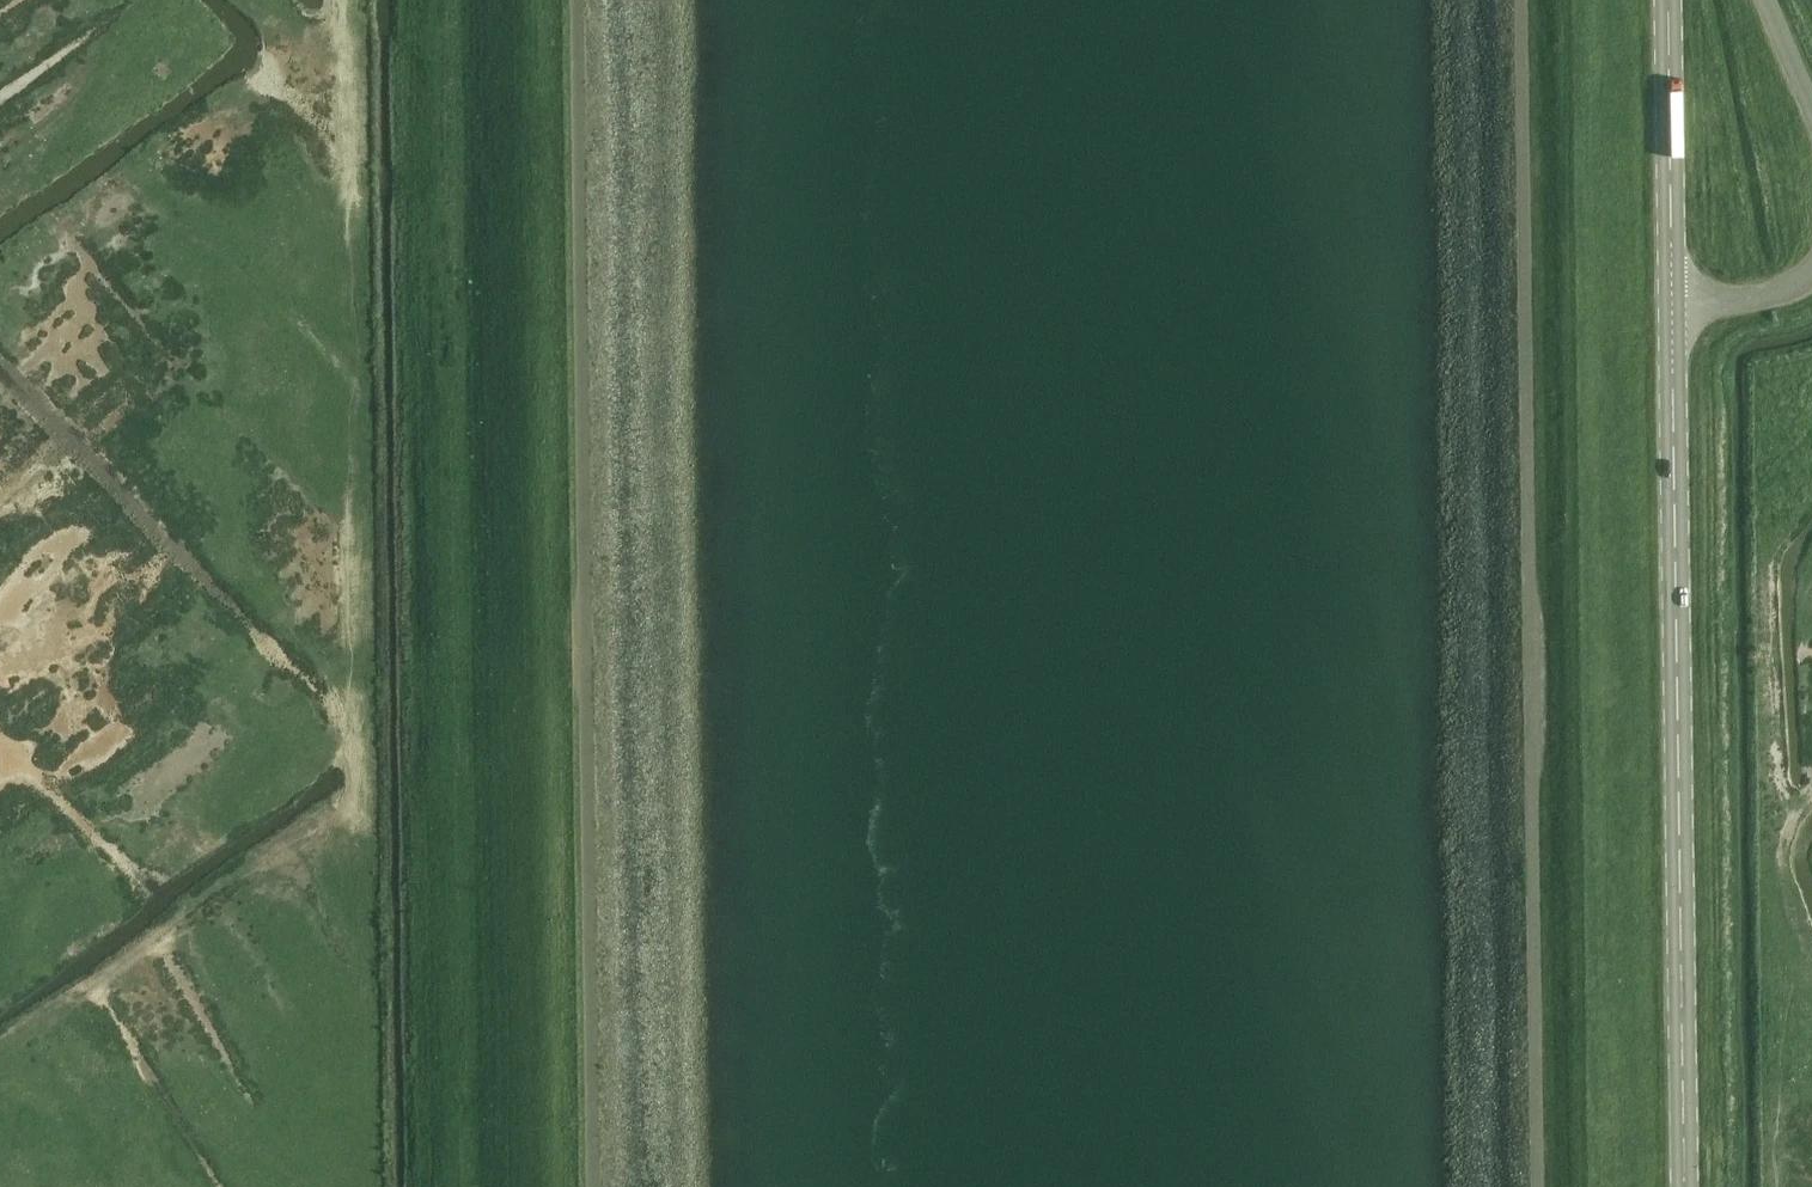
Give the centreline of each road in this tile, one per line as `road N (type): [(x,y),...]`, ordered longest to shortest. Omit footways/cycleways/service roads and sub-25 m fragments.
road 1 (track): [(426,0),(425,1186)]
road 2 (tertiary): [(1690,1186),(1675,297)]
road 3 (tertiary): [(1675,297),(1670,0)]
road 4 (unclassified): [(1675,297),(1751,297),(1811,276)]

